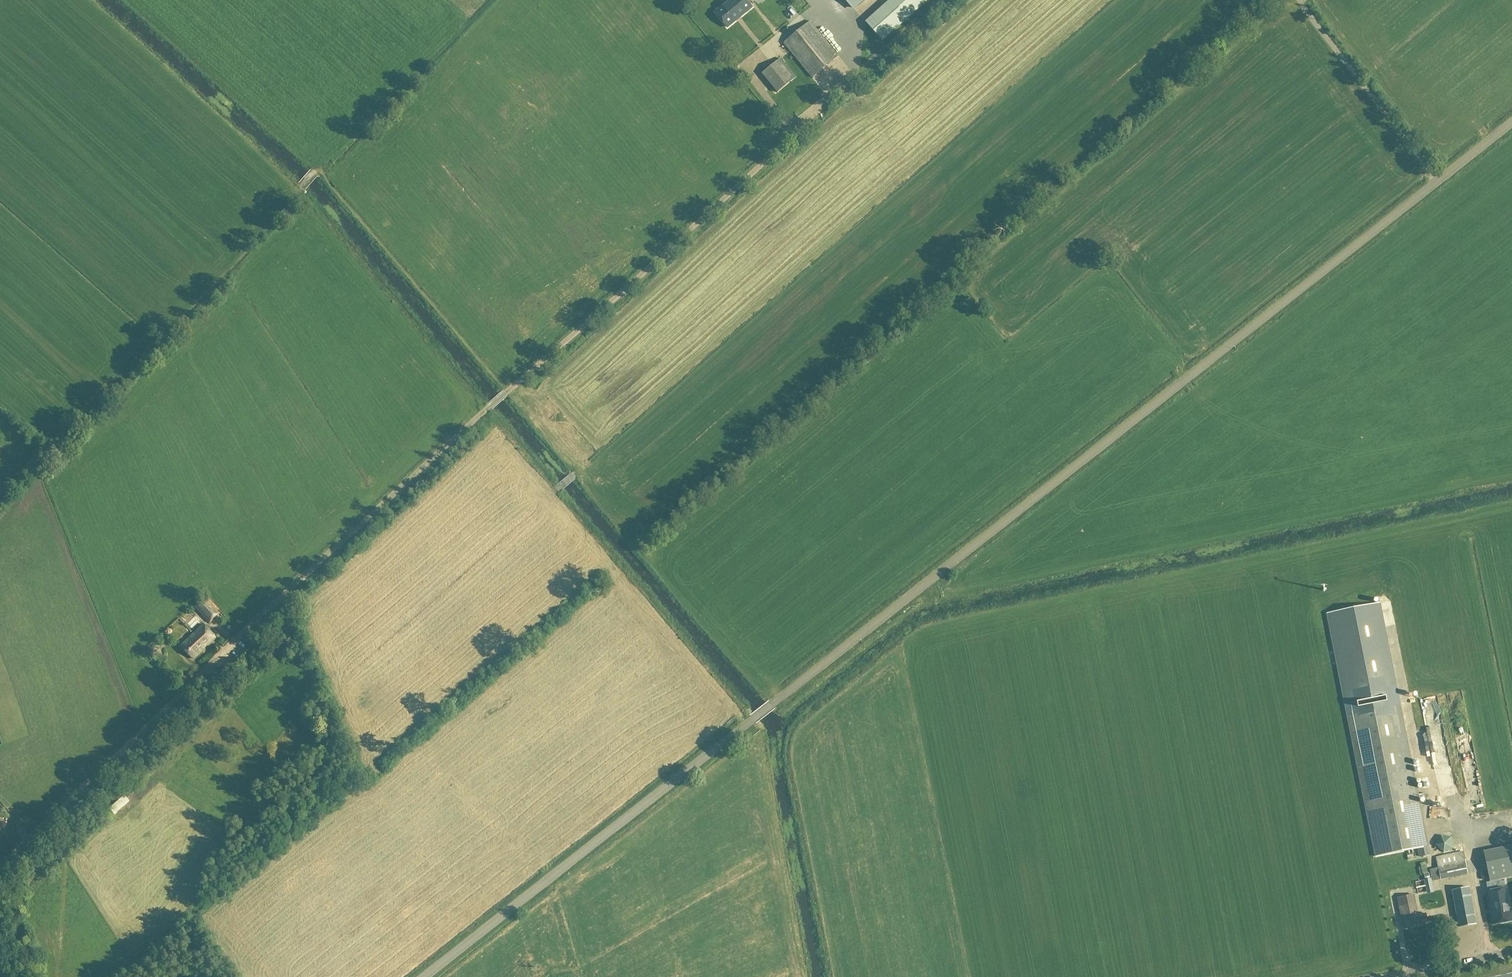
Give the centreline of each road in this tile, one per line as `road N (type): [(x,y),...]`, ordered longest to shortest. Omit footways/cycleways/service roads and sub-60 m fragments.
road 1 (unclassified): [(426,976),(1511,124)]

